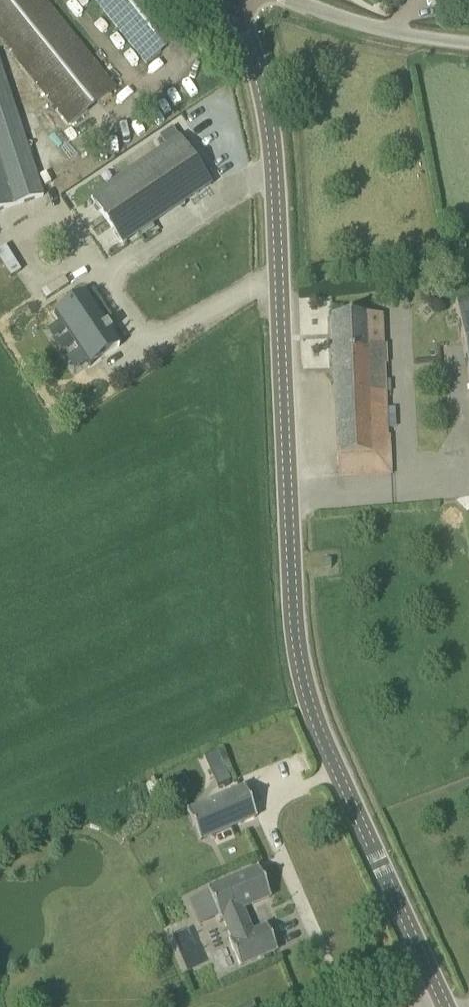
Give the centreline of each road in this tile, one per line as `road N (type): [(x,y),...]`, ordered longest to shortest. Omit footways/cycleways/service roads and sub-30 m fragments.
road 1 (unclassified): [(434,1006),(312,723),(284,563),(264,100),(231,0)]
road 2 (unclassified): [(468,42),(363,25),(278,0)]

